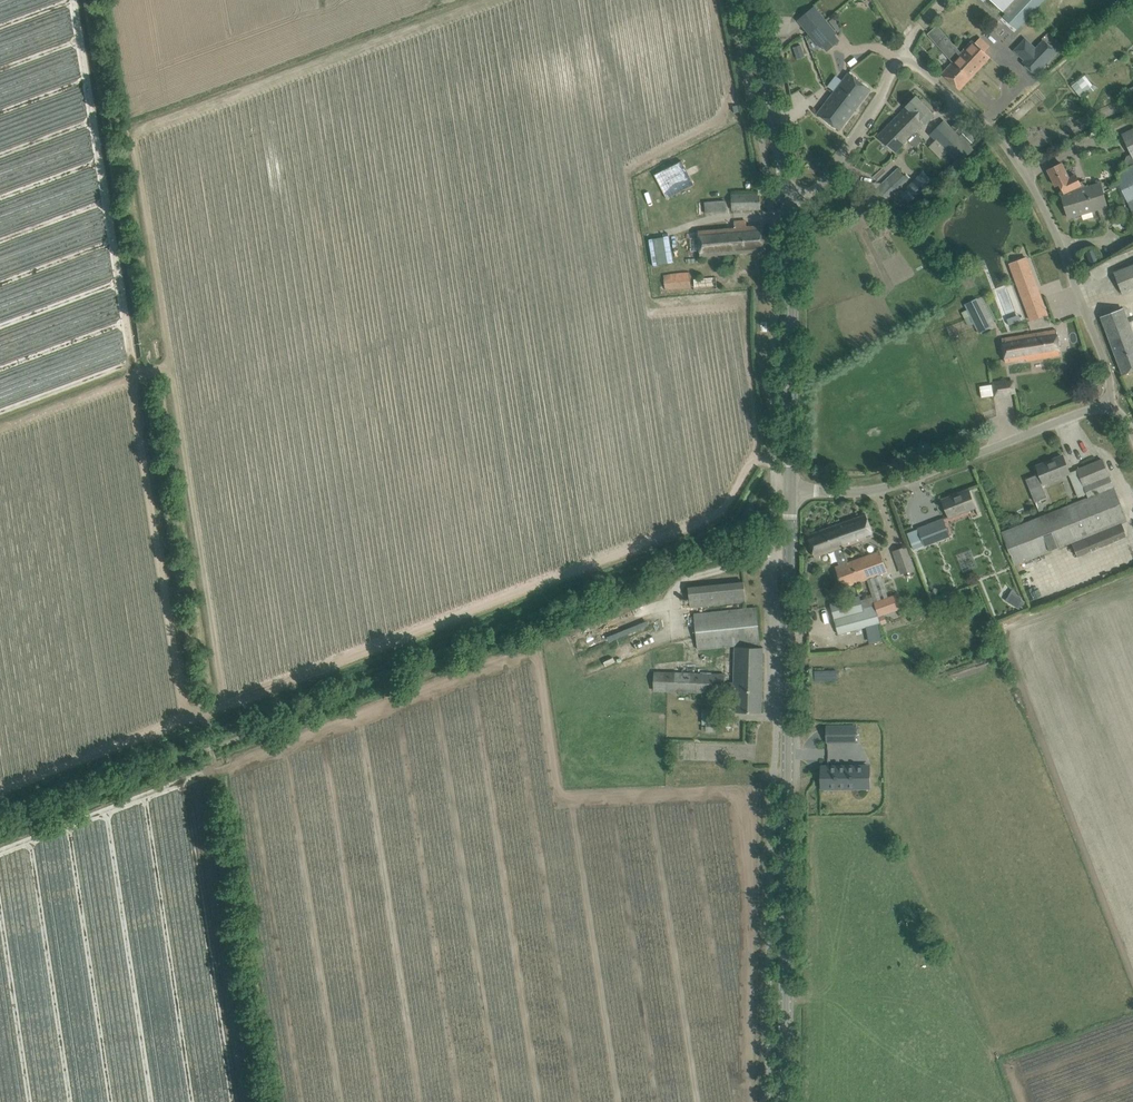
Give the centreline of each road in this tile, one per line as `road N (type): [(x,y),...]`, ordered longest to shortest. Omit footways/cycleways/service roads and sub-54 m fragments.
road 1 (tertiary): [(785,1101),(790,488)]
road 2 (unclassified): [(1110,404),(1109,377),(1038,196),(998,137),(918,66),(893,69),(829,174),(813,191),(790,197)]
road 3 (unclassified): [(790,488),(895,485),(1110,404)]
road 4 (tertiary): [(790,488),(790,197)]
road 5 (tertiary): [(790,197),(751,0)]

